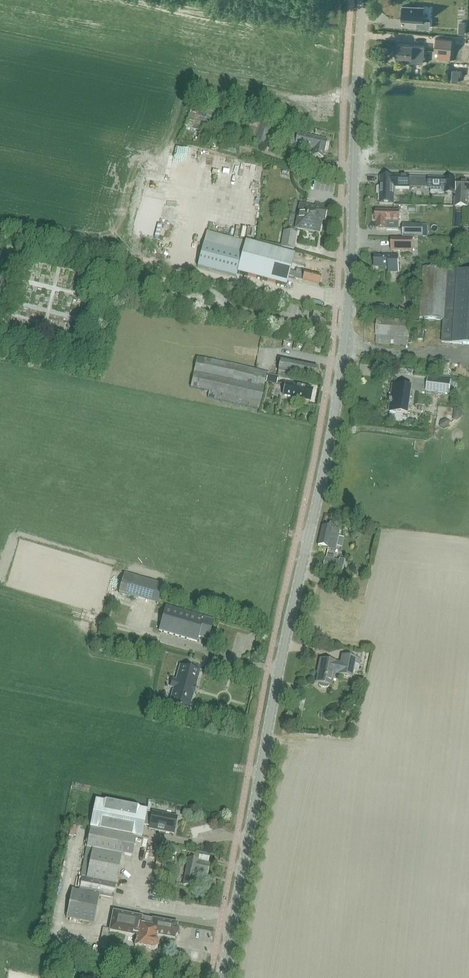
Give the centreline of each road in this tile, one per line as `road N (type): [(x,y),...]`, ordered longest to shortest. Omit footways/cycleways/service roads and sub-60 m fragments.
road 1 (tertiary): [(225,977),(343,367),(354,170)]
road 2 (tertiary): [(354,170),(363,0)]

